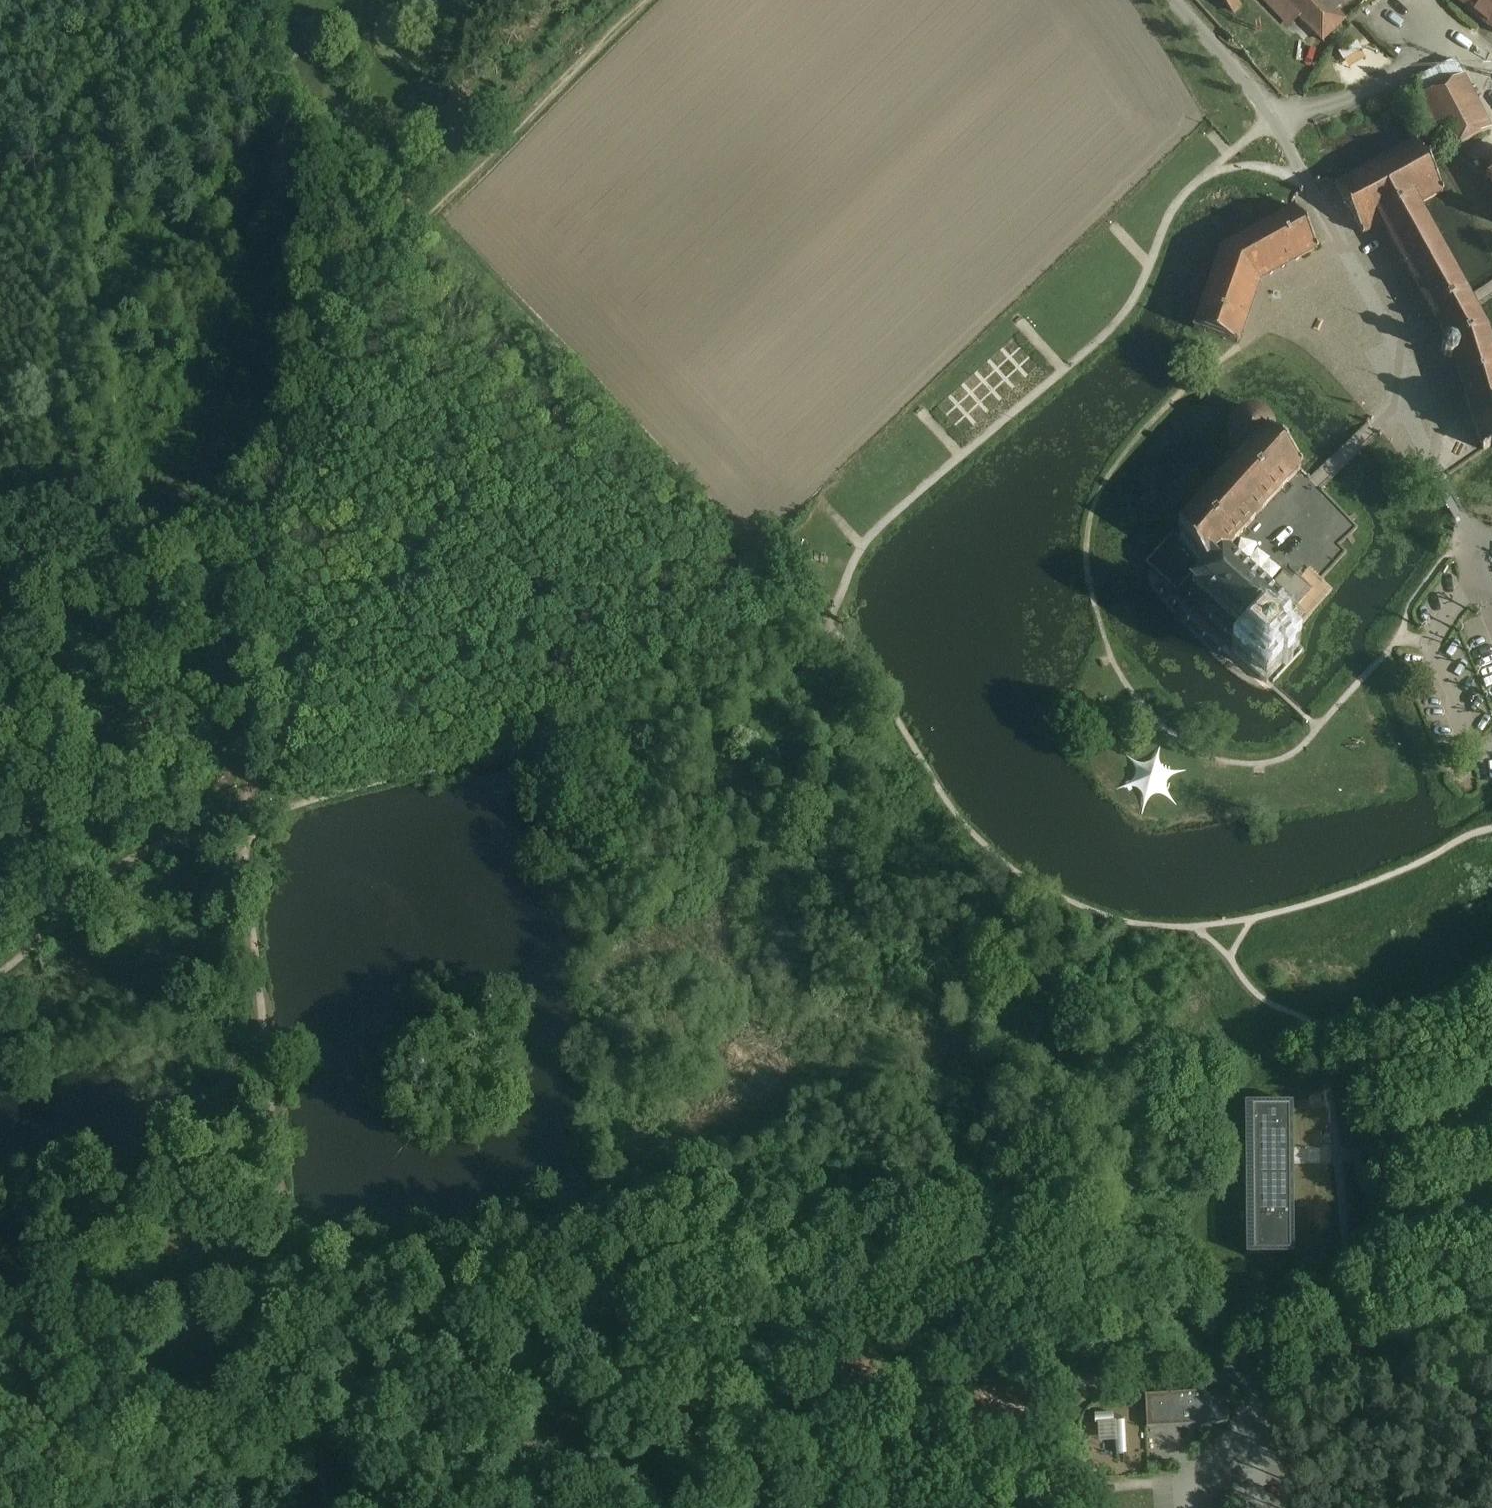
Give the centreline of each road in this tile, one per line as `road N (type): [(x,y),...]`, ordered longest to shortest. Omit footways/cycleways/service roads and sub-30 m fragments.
road 1 (track): [(649,0),(419,227)]
road 2 (residential): [(1175,0),(1247,86),(1307,184)]

